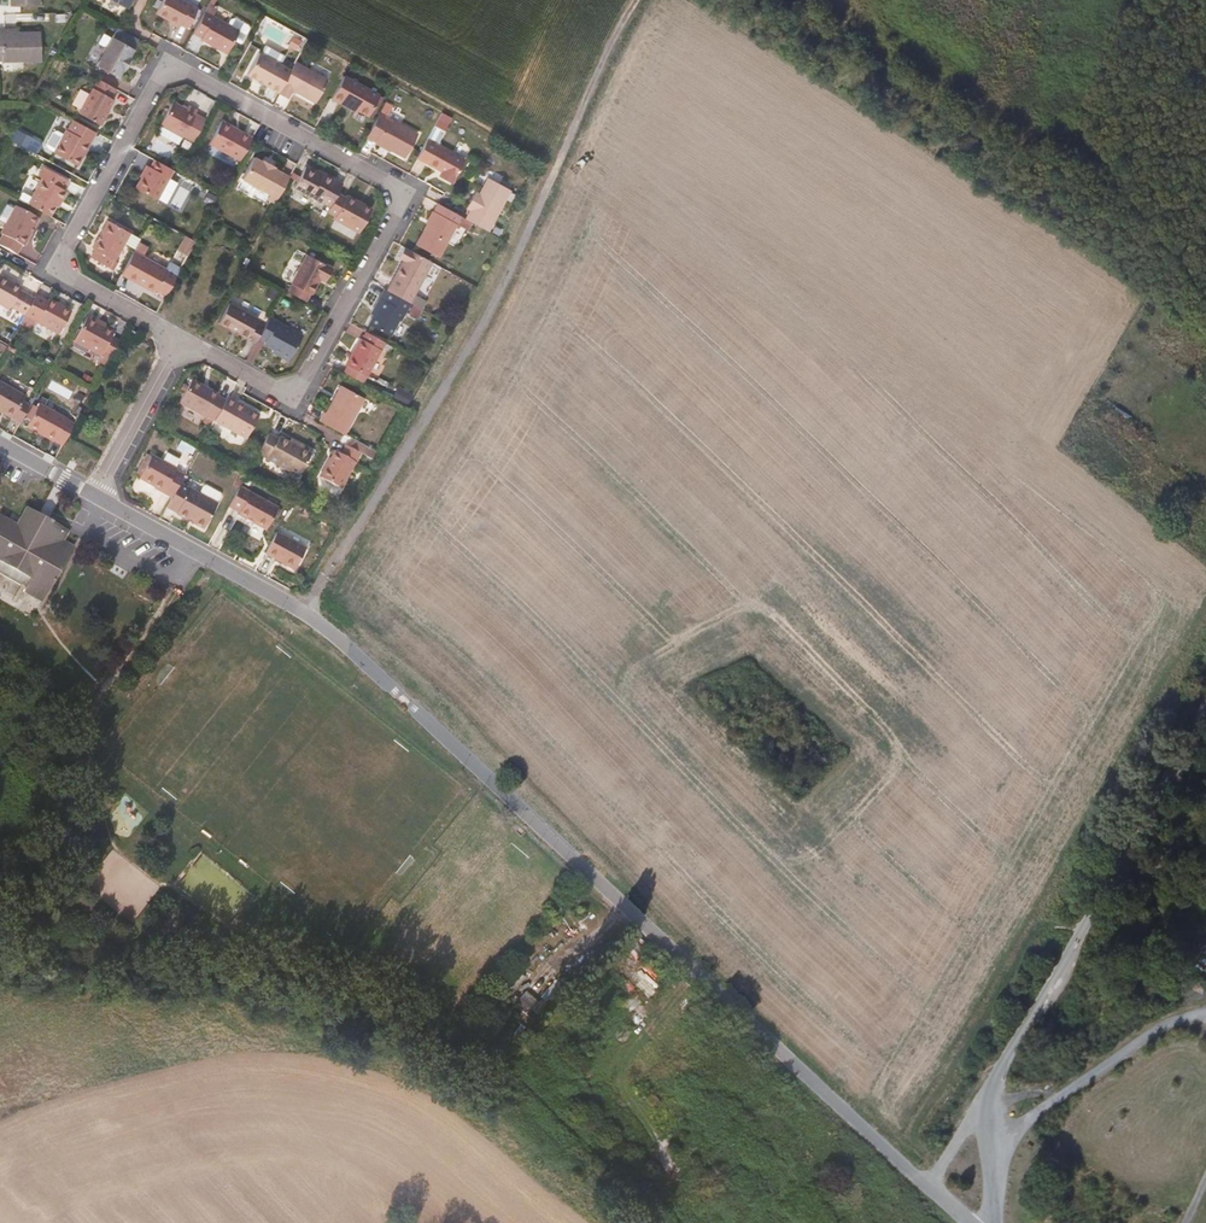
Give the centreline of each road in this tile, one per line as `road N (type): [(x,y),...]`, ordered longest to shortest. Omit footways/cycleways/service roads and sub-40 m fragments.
road 1 (residential): [(96,497),(293,605),(350,649),(968,1222)]
road 2 (residential): [(180,342),(273,391),(304,380),(397,216),(388,183),(187,72),(153,81),(64,248),(67,277)]
road 3 (track): [(306,614),(493,312),(637,0)]
road 4 (residential): [(96,497),(180,342)]
road 5 (residential): [(67,277),(180,342)]

